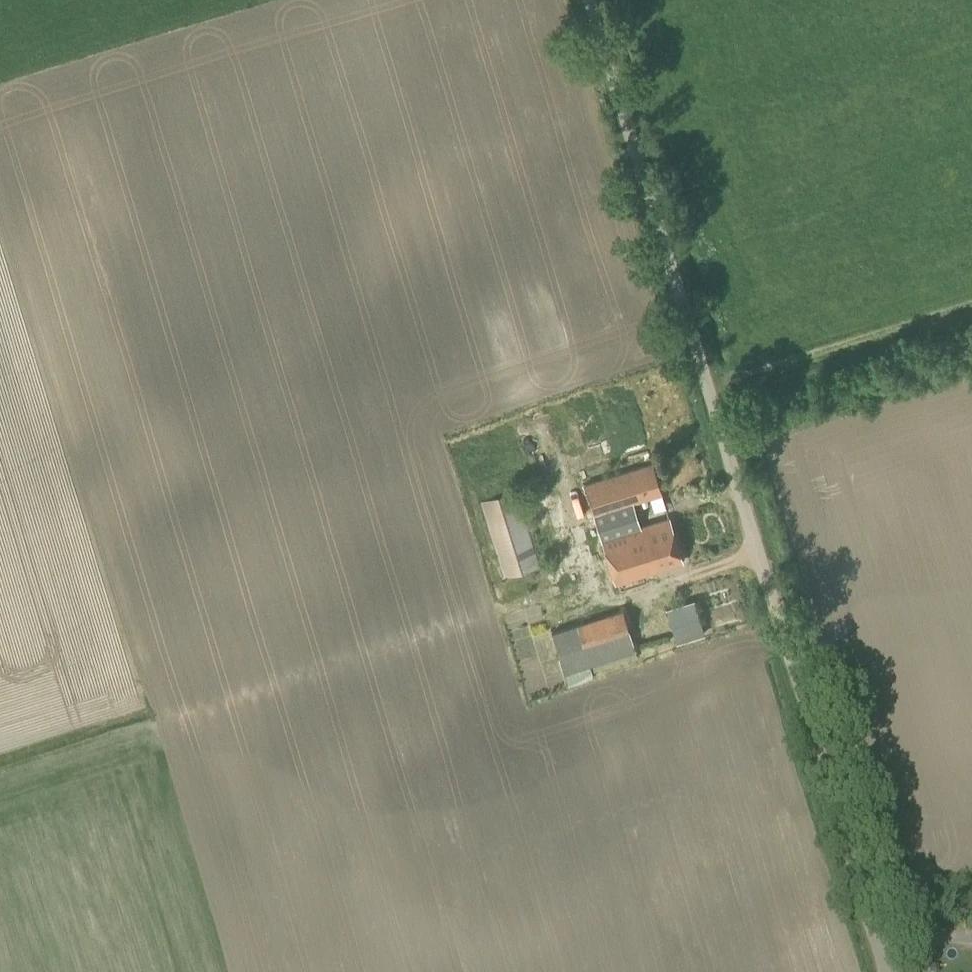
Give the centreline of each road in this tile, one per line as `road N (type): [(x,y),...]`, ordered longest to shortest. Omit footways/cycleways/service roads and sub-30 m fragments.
road 1 (unclassified): [(887,971),(589,0)]

